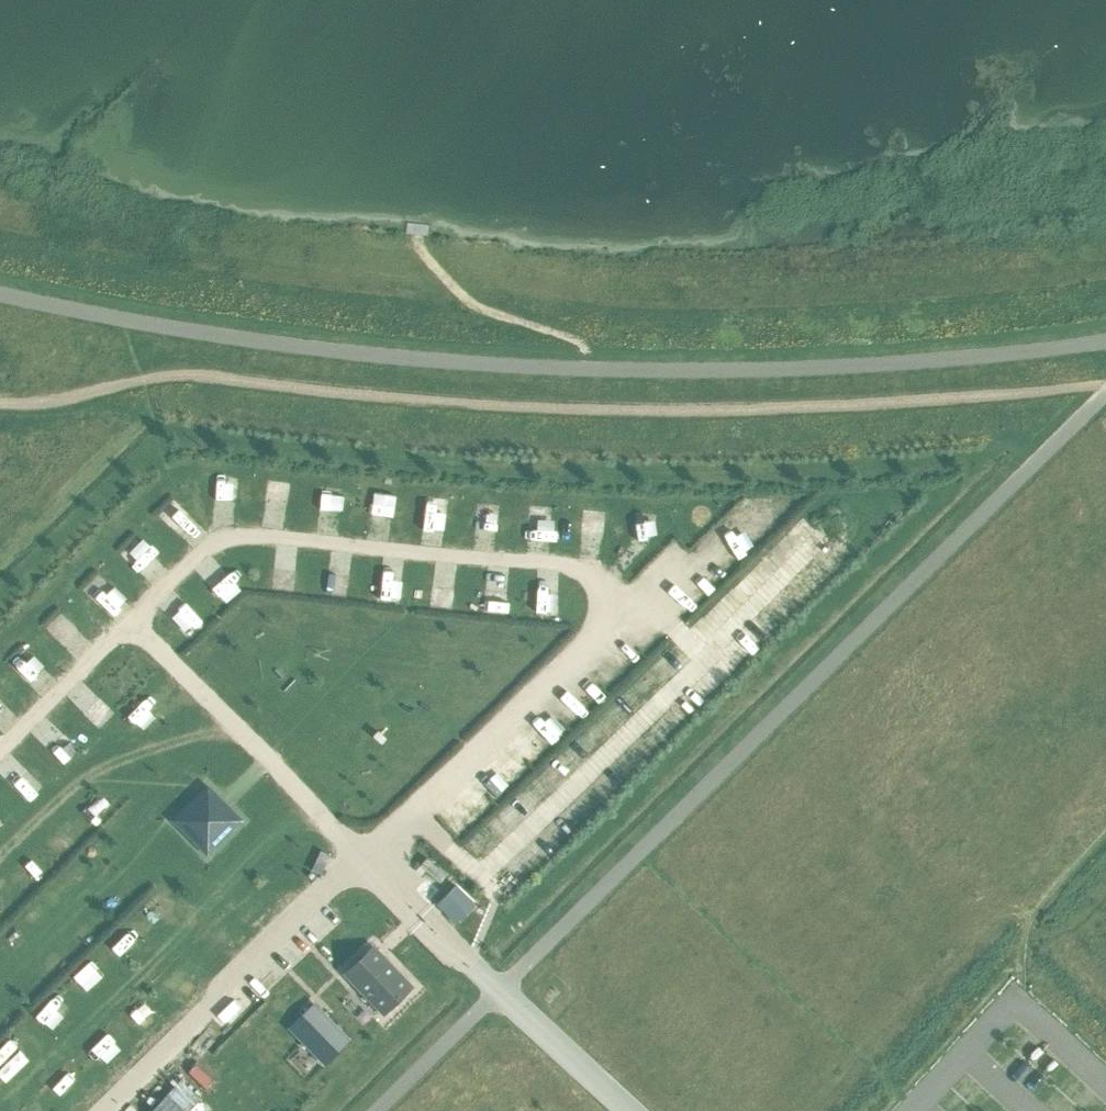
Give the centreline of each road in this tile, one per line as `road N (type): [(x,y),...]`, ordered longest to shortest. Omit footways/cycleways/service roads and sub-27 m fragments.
road 1 (unclassified): [(632,1110),(498,989)]

